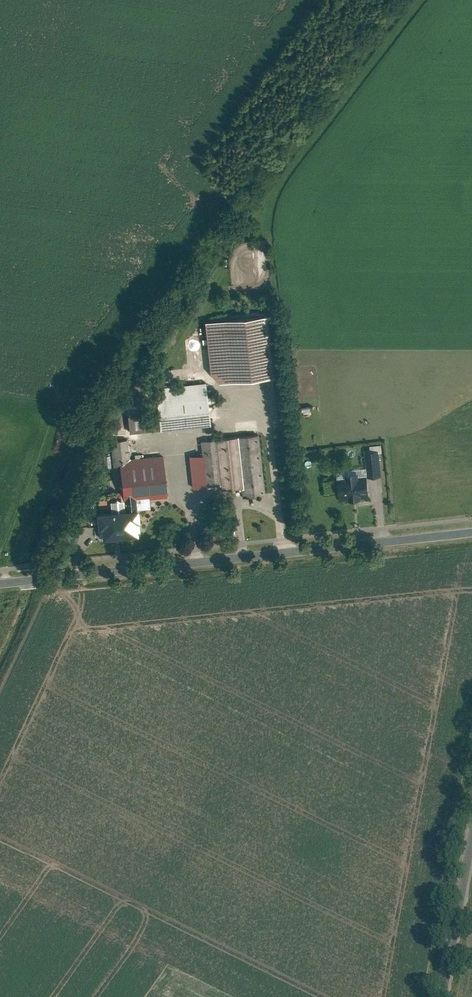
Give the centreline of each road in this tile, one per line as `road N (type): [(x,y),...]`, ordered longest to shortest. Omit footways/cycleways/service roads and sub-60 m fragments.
road 1 (tertiary): [(0,583),(471,532)]
road 2 (tertiary): [(442,996),(471,835)]

